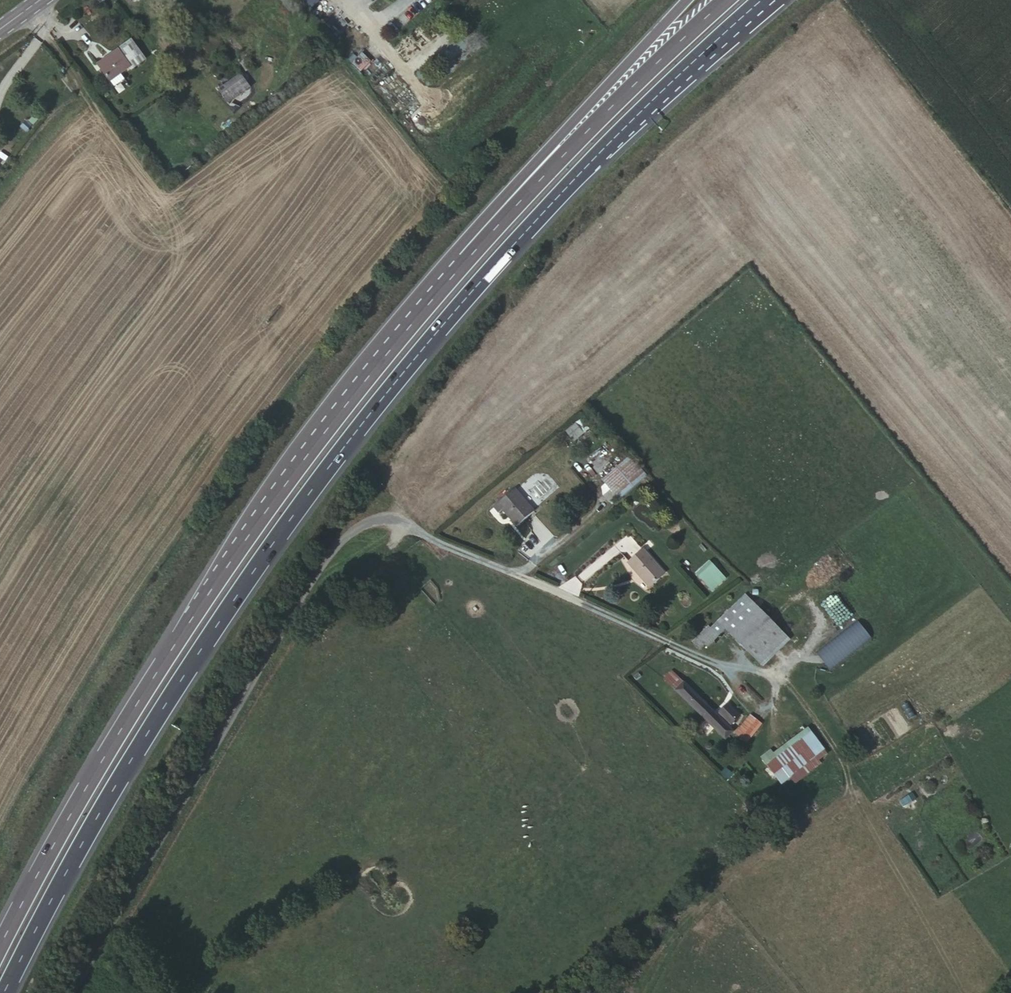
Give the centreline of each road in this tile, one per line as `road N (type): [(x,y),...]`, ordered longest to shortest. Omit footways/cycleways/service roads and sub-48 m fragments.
road 1 (motorway): [(5,992),(130,761),(342,452),(500,261),(620,134),(765,0)]
road 2 (residential): [(65,992),(305,582),(353,527),(395,517),(652,633)]
road 3 (motorway): [(366,365),(179,624),(0,937)]
road 4 (motorway): [(727,0),(606,112),(366,365)]
road 5 (motorway): [(684,0),(366,365)]

